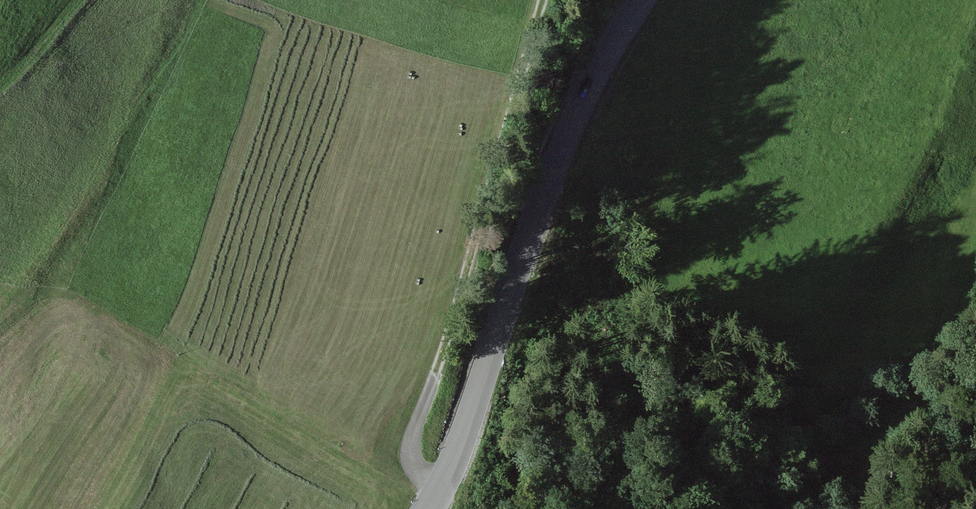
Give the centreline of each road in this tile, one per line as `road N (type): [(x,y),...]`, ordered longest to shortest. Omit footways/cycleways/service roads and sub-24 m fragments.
road 1 (tertiary): [(644,0),(561,150),(480,396),(429,508)]
road 2 (track): [(563,0),(403,418),(450,472)]

